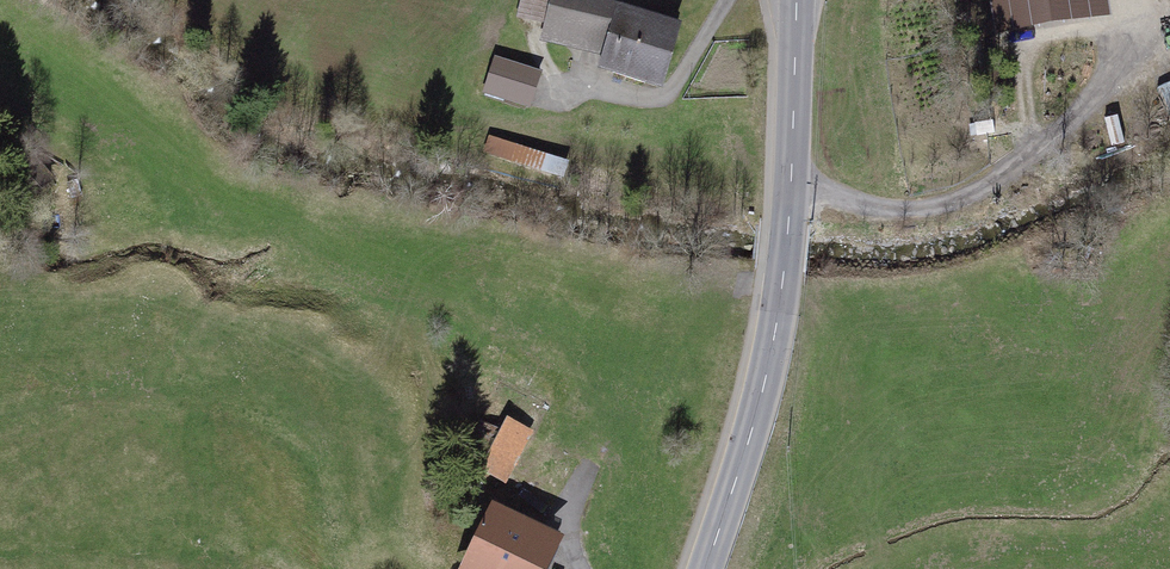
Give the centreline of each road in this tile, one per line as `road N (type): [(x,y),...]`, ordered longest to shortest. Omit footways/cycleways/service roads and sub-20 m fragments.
road 1 (secondary): [(798,0),(783,281),(757,406),(705,568)]
road 2 (residential): [(738,0),(663,109),(569,96)]

